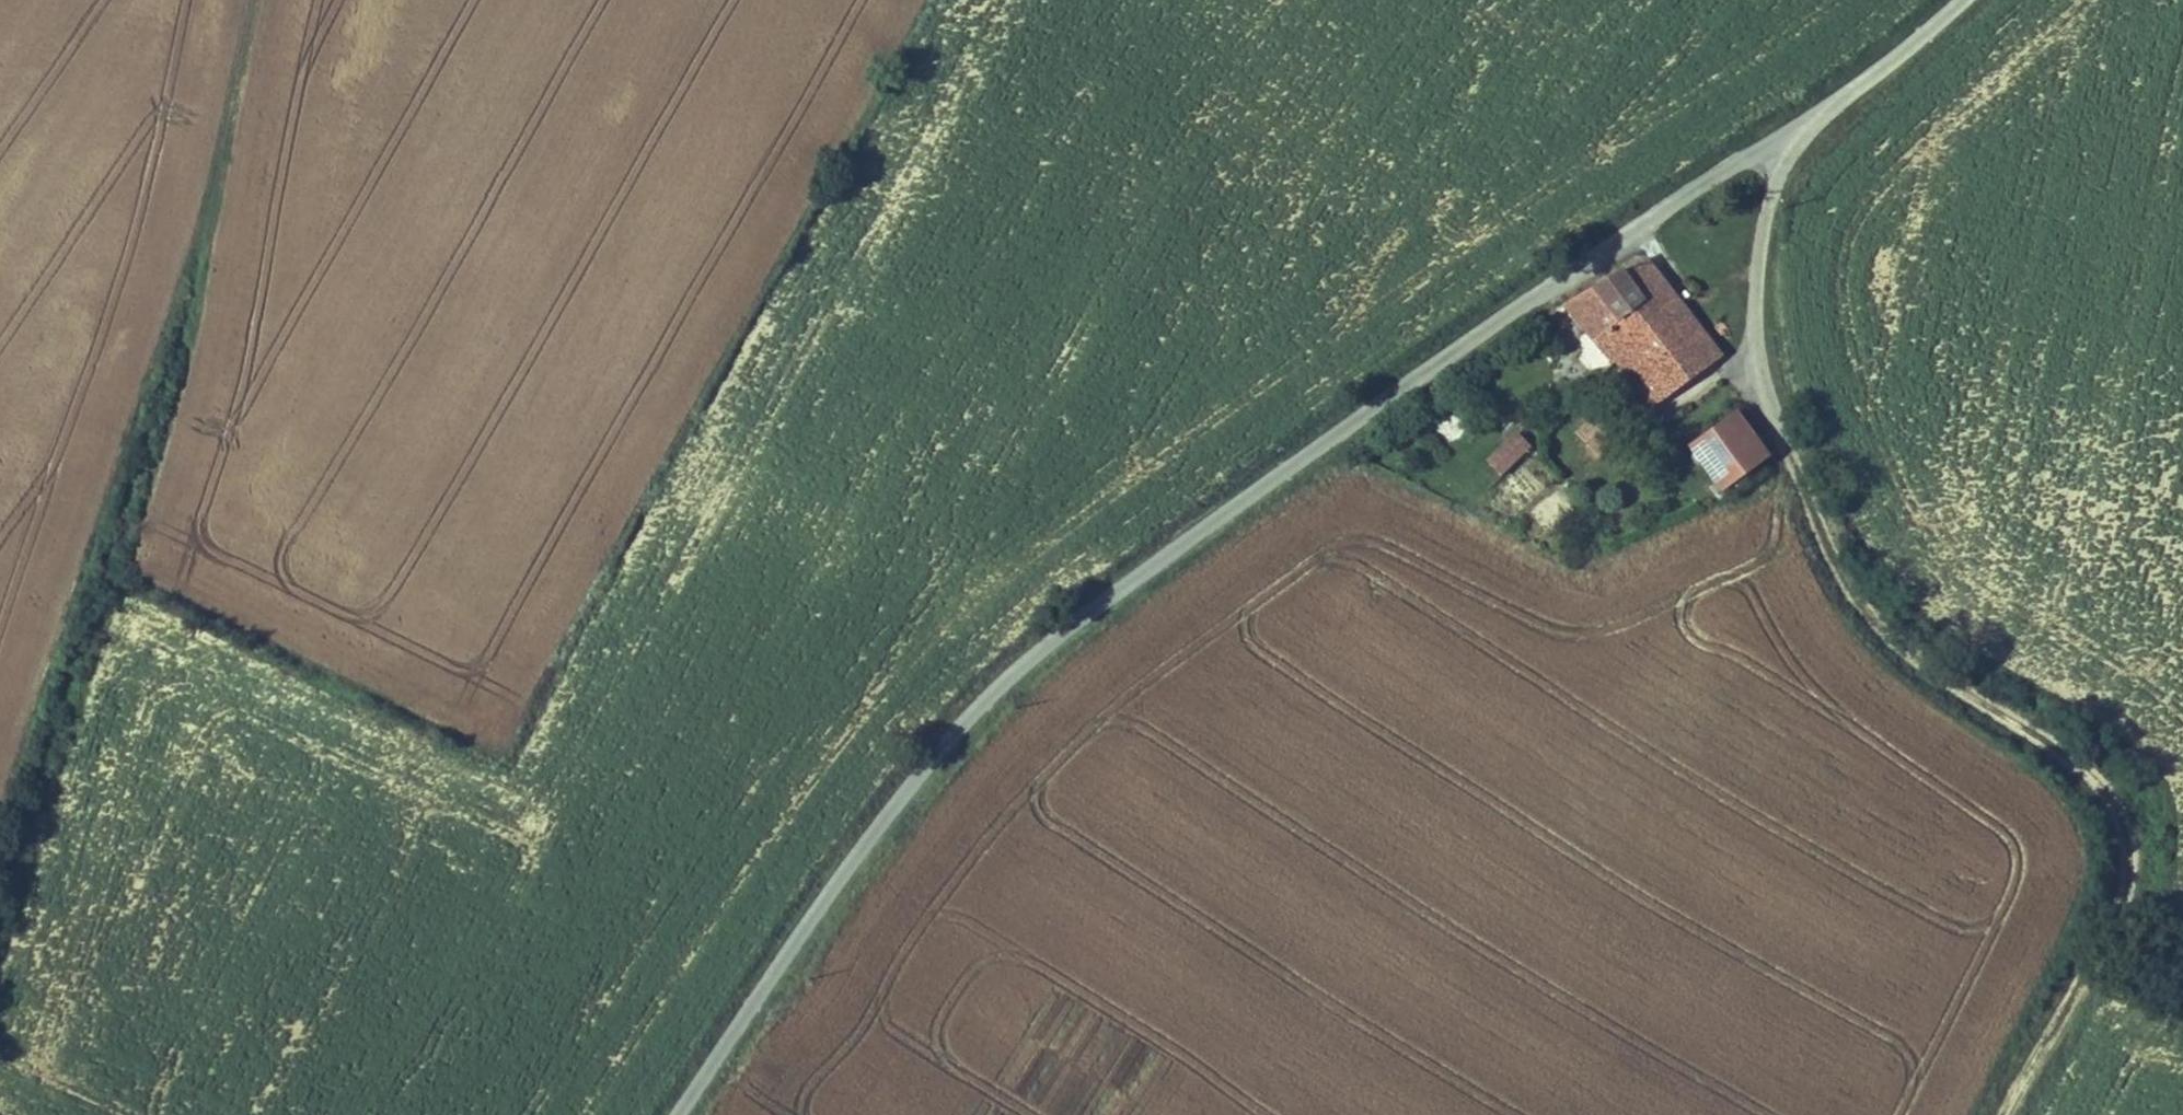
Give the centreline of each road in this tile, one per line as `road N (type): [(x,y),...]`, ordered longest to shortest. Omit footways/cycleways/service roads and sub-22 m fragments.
road 1 (unclassified): [(1799,125),(1243,483),(970,679),(664,1114)]
road 2 (track): [(2001,1114),(2124,901),(2134,834),(2106,778),(1913,658),(1855,591),(1821,490)]
road 3 (unclassified): [(1821,490),(1784,396),(1763,293),(1765,207),(1799,125)]
road 4 (unclassified): [(1799,125),(1961,0)]

